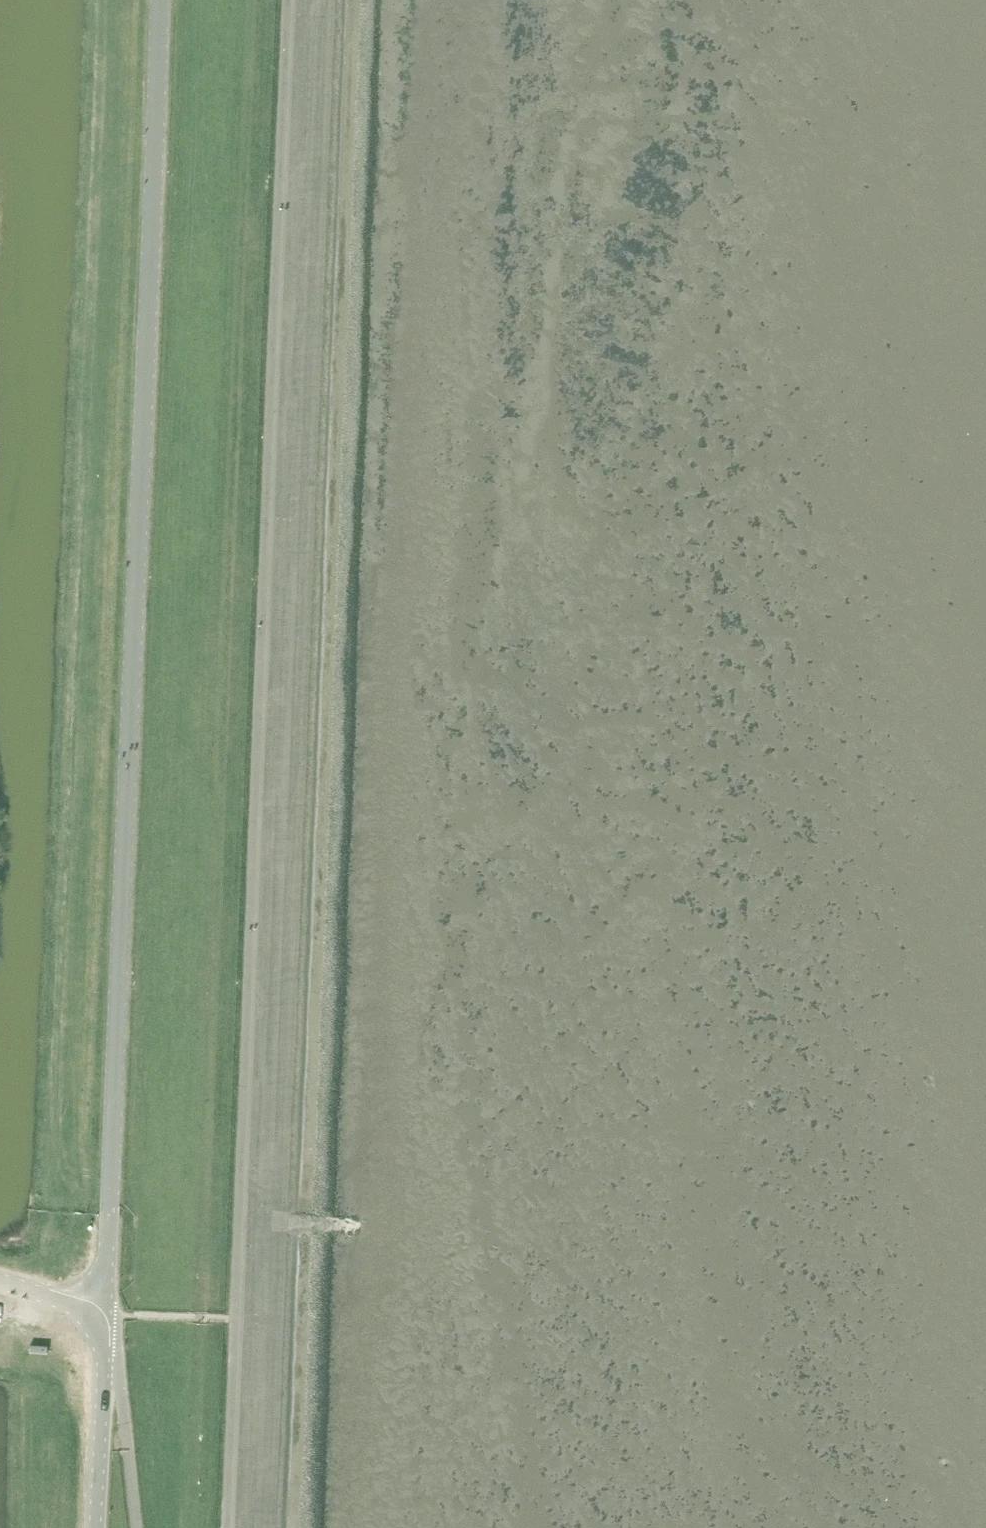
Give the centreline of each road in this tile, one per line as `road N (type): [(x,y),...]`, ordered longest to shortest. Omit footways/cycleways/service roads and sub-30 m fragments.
road 1 (unclassified): [(97,1314),(105,1261),(159,0)]
road 2 (tertiary): [(95,1527),(97,1314)]

